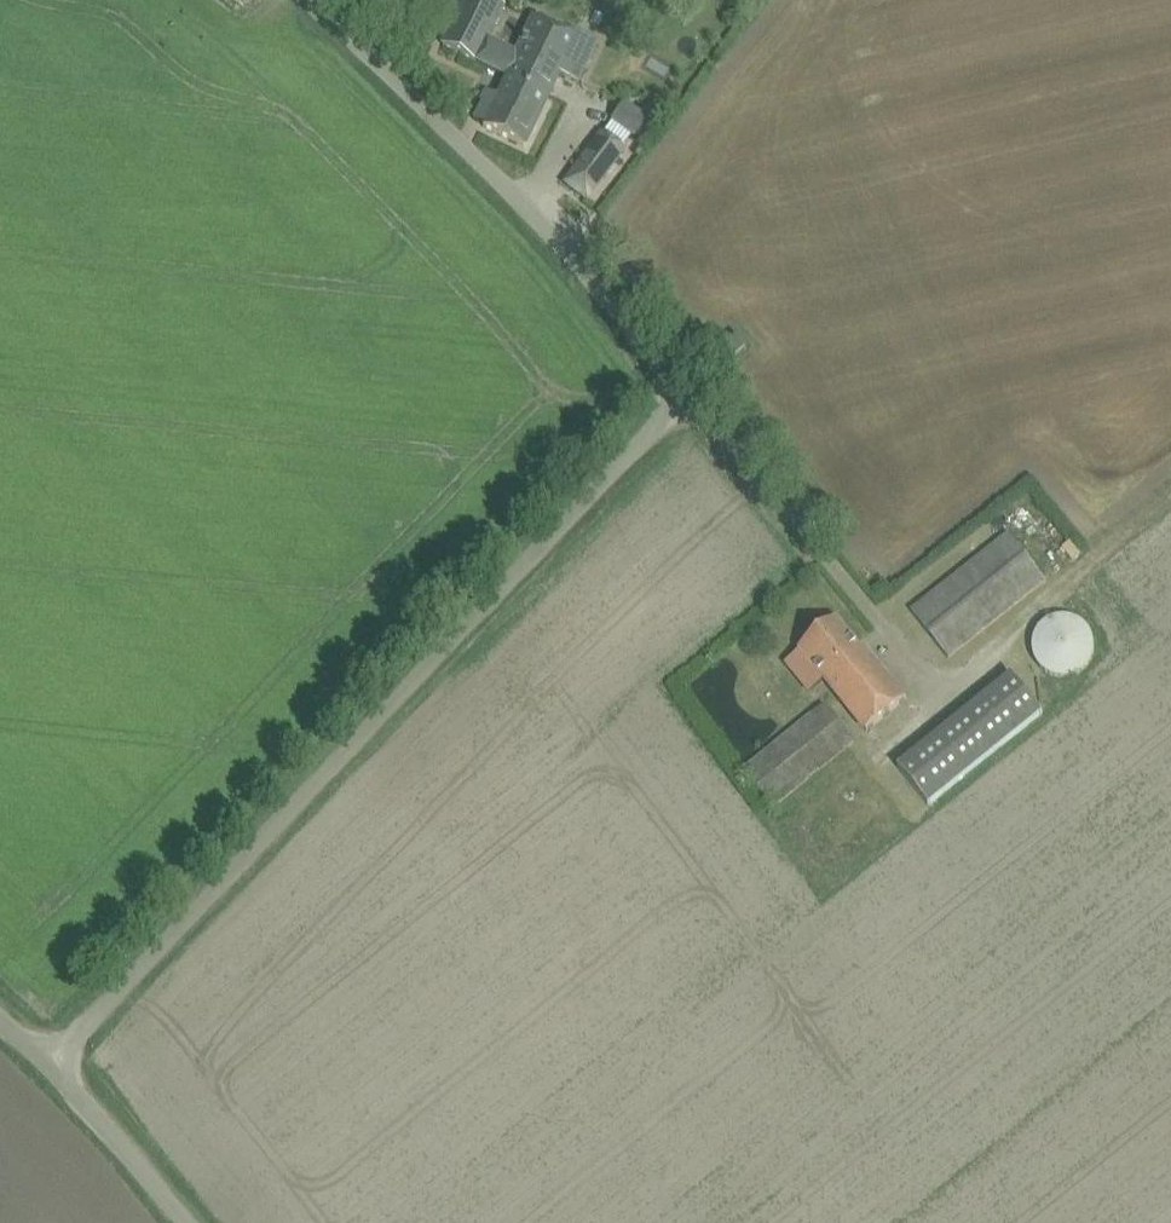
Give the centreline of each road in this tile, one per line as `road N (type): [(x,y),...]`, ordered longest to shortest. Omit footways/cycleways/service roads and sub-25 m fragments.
road 1 (unclassified): [(48,1066),(686,392)]
road 2 (unclassified): [(686,392),(496,175),(313,0)]
road 3 (unclassified): [(686,392),(869,609)]
road 4 (unclassified): [(183,1222),(48,1066)]

